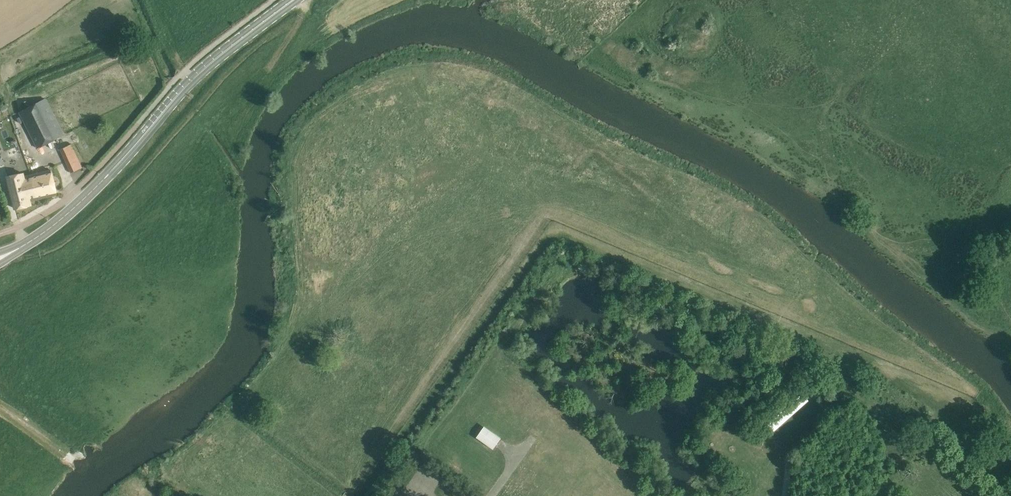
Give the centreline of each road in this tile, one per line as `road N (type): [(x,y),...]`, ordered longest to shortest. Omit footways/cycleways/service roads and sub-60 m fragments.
road 1 (primary): [(23,245),(113,171),(227,48),(293,0)]

